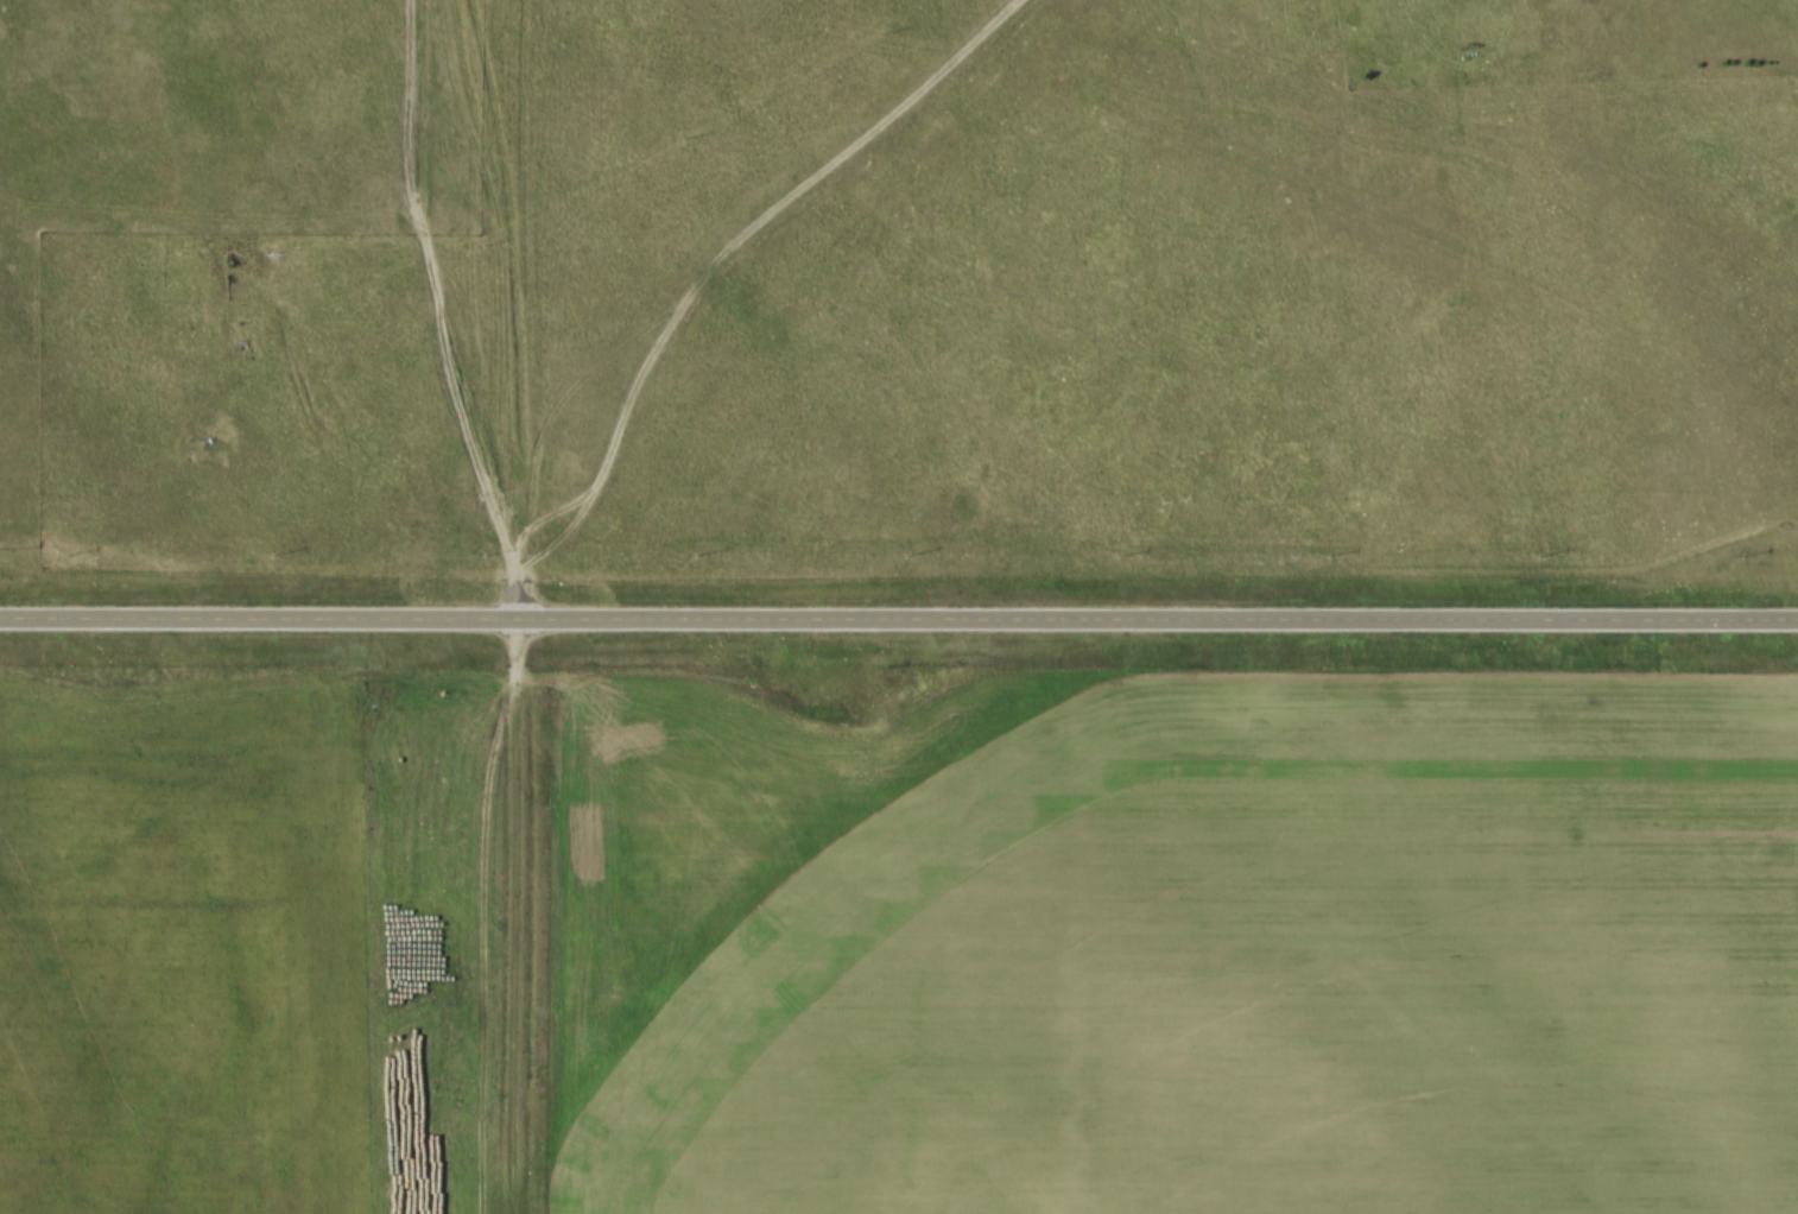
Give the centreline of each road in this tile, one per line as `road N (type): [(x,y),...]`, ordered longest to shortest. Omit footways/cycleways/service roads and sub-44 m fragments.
road 1 (primary): [(1797,617),(0,615)]
road 2 (residential): [(521,1213),(525,138),(495,84),(492,0)]

